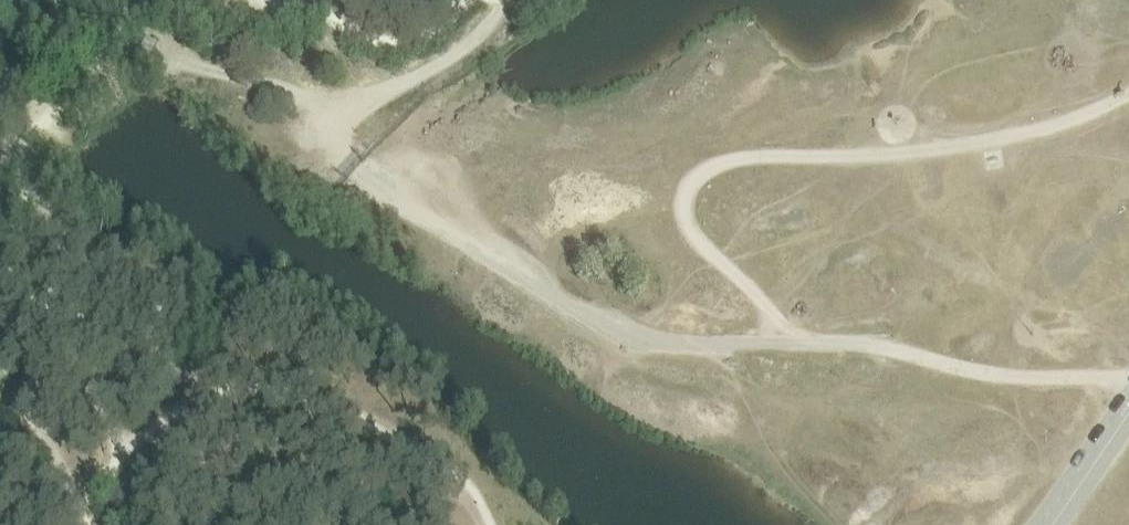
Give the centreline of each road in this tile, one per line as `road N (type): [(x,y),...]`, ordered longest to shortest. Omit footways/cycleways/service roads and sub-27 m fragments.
road 1 (track): [(318,127),(350,163),(417,212),(615,327),(667,341),(850,342),(984,372),(1128,384)]
road 2 (track): [(1128,94),(1062,122),(980,141),(763,156),(705,170),(689,186),(687,224),(795,341)]
road 3 (track): [(179,62),(253,83),(318,127),(451,57),(502,0)]

